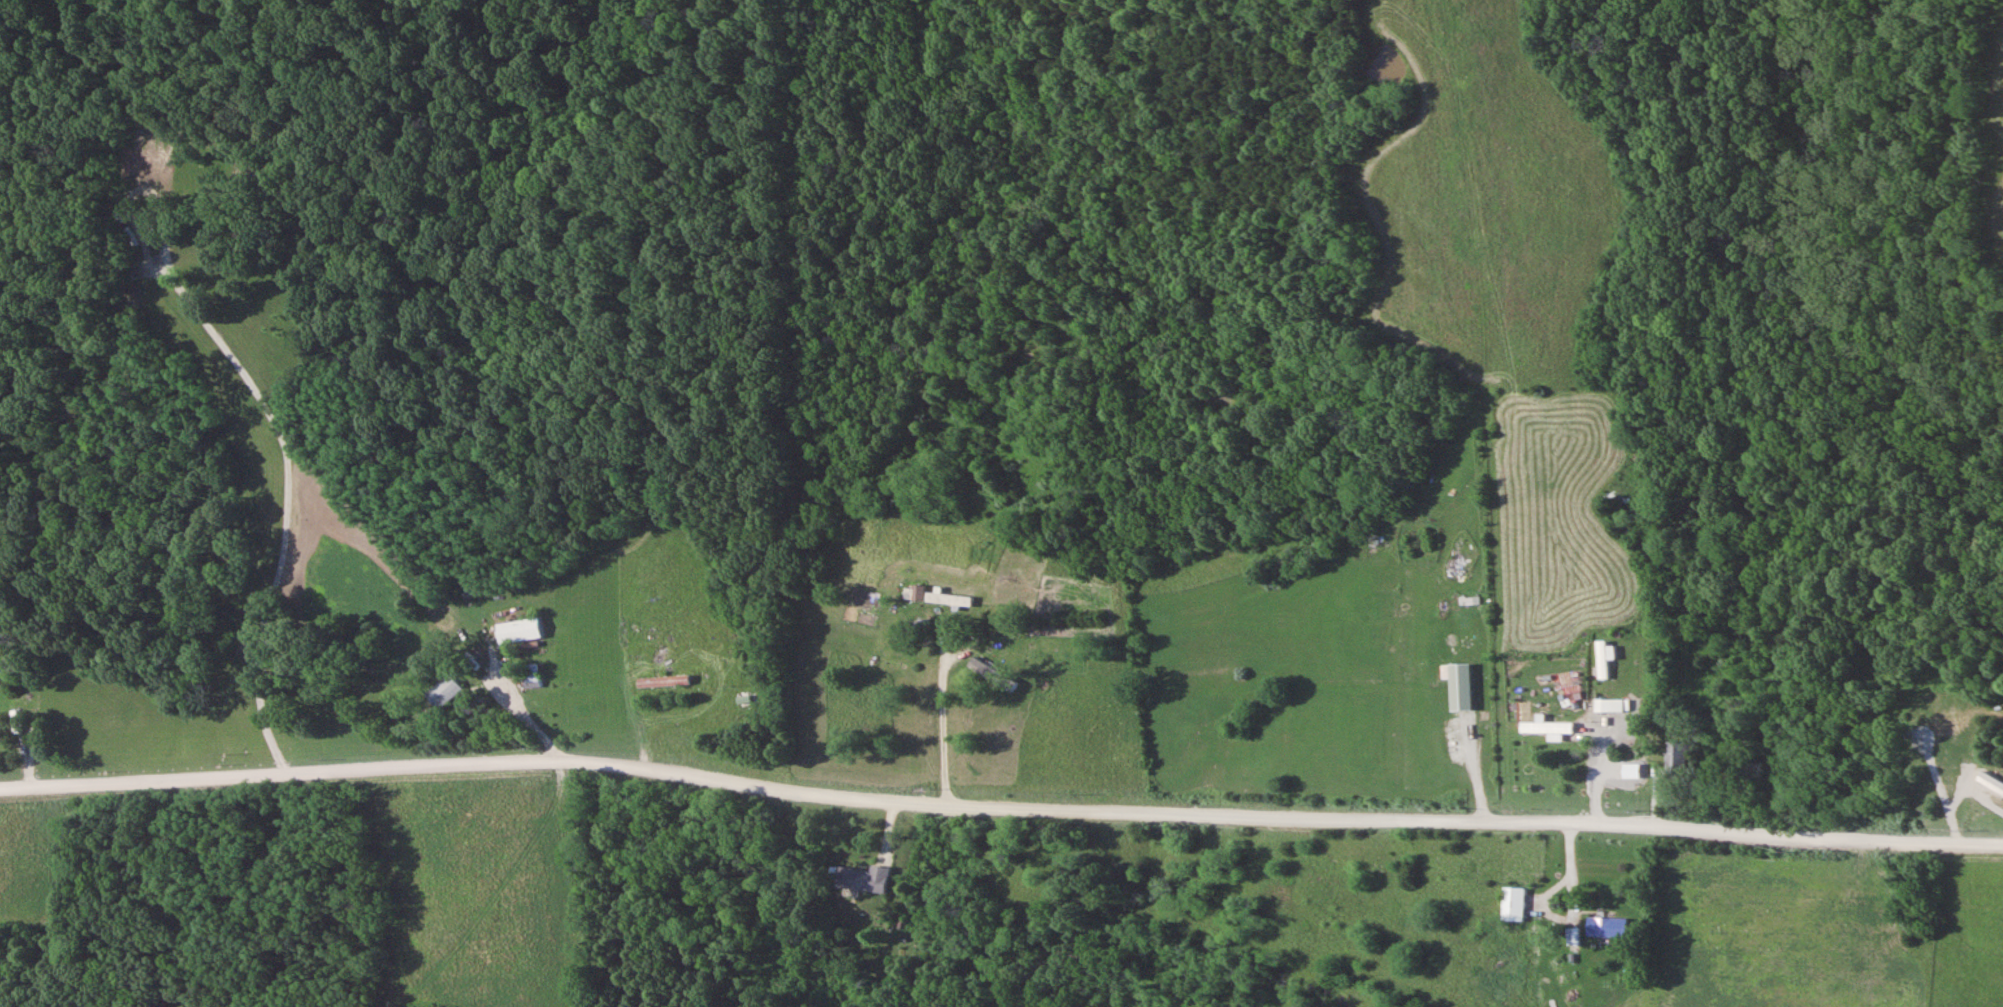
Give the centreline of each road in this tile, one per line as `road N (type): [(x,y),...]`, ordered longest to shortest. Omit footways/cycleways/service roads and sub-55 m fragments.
road 1 (residential): [(946,805),(1606,821),(1796,839),(2002,845)]
road 2 (residential): [(0,789),(563,760)]
road 3 (residential): [(563,760),(946,805)]

